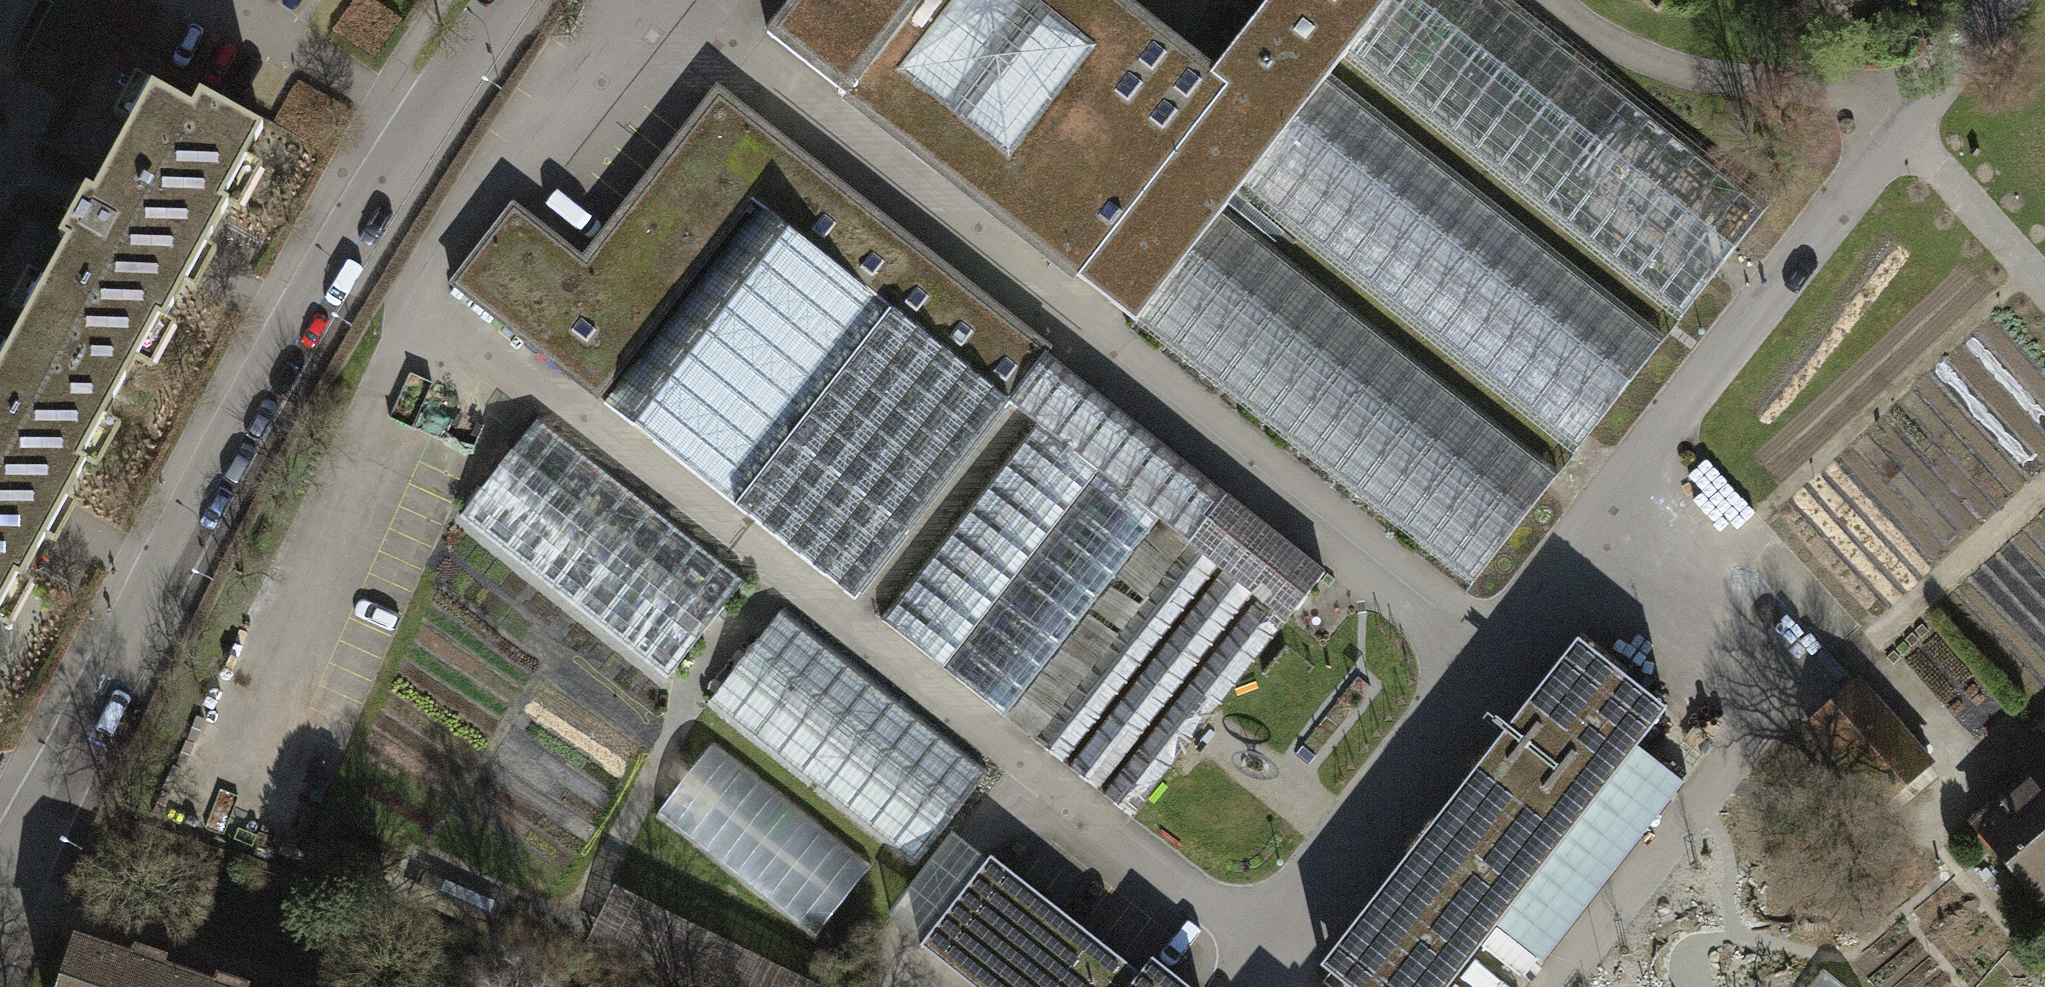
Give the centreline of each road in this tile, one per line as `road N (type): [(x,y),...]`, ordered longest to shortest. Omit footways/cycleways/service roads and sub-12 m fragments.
road 1 (track): [(1307,986),(416,287),(641,0)]
road 2 (track): [(1992,0),(1657,435),(1495,666),(1251,986)]
road 3 (track): [(1495,666),(683,0)]
road 4 (residential): [(502,0),(382,166),(103,677),(41,816)]
road 5 (track): [(416,287),(220,765)]
road 6 (track): [(1900,124),(2044,286)]

